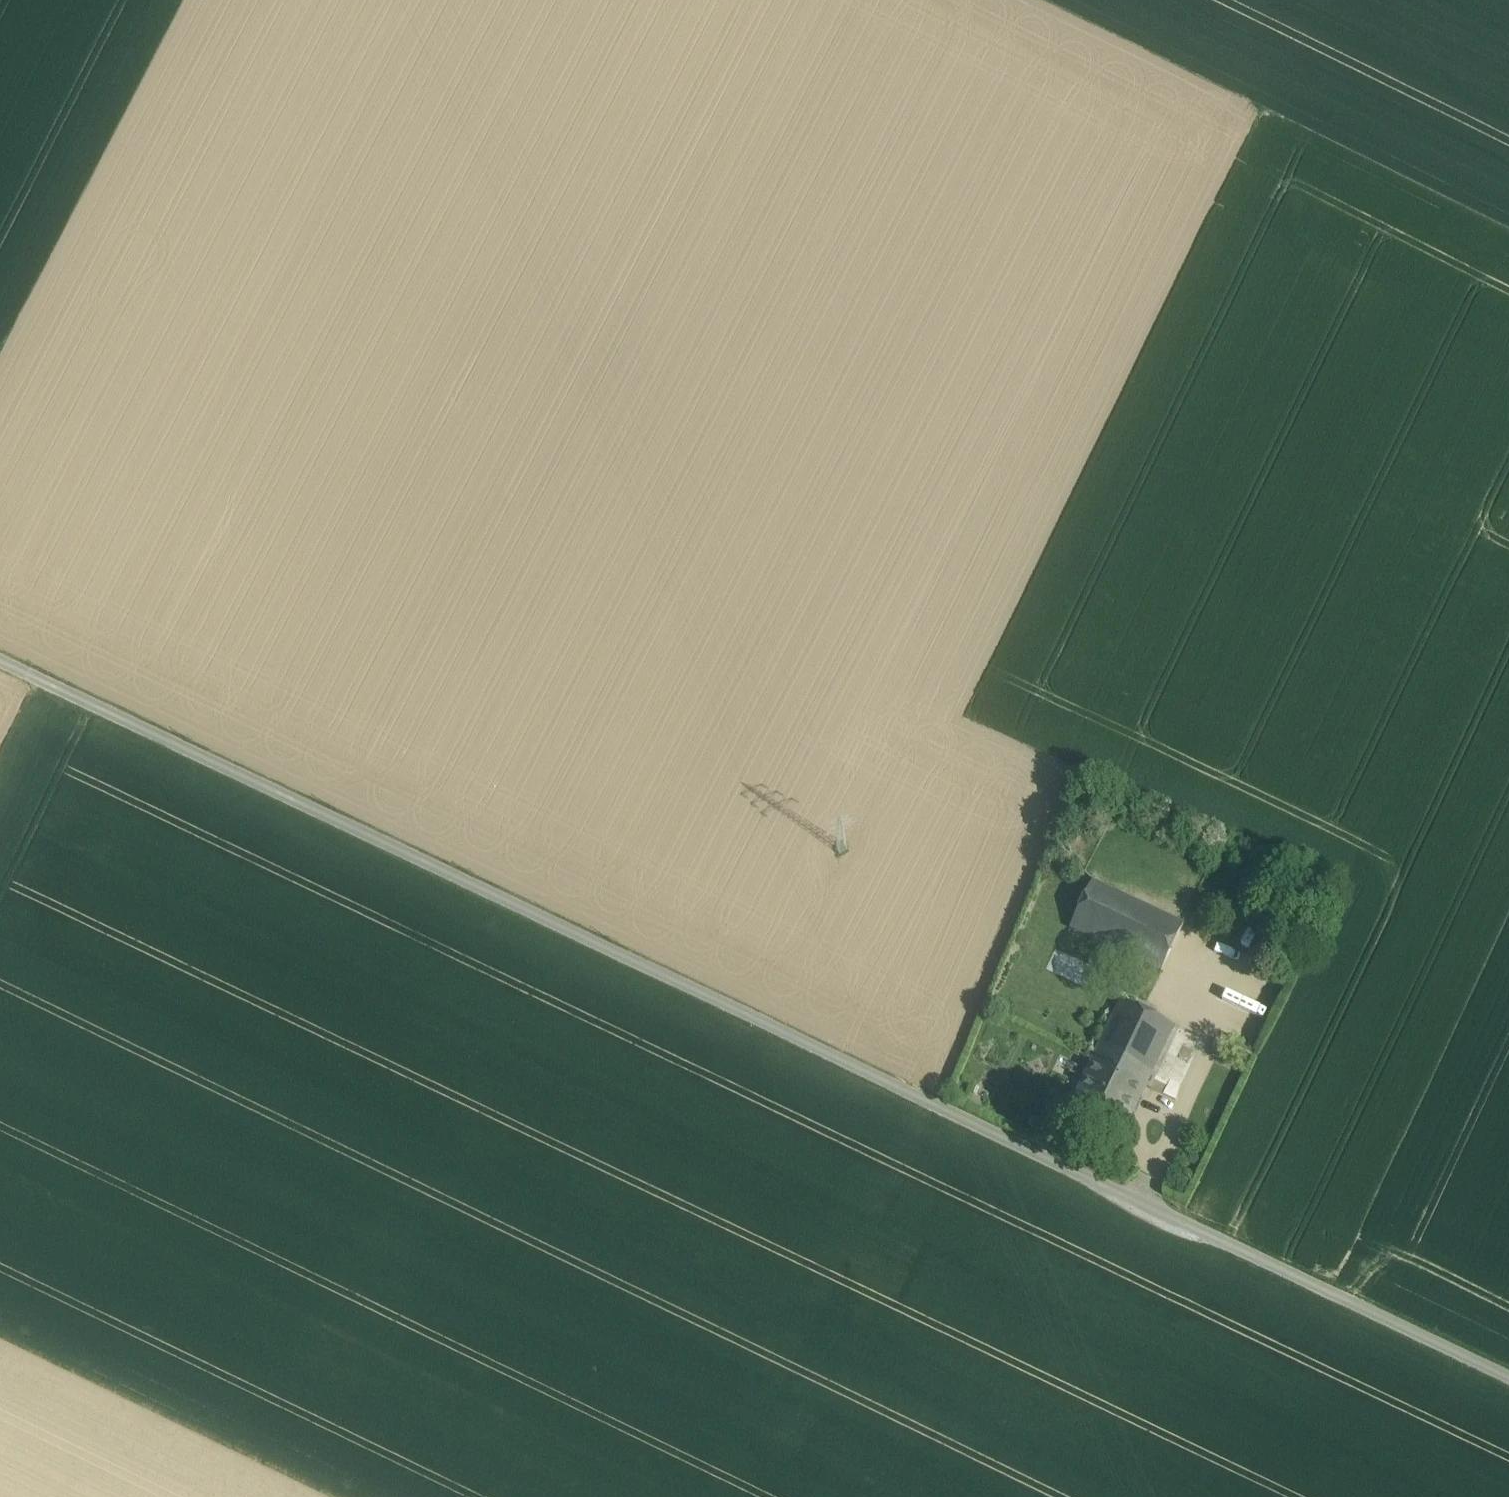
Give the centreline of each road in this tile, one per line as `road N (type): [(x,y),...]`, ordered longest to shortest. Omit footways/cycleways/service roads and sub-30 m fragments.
road 1 (unclassified): [(1508,1377),(0,659)]

